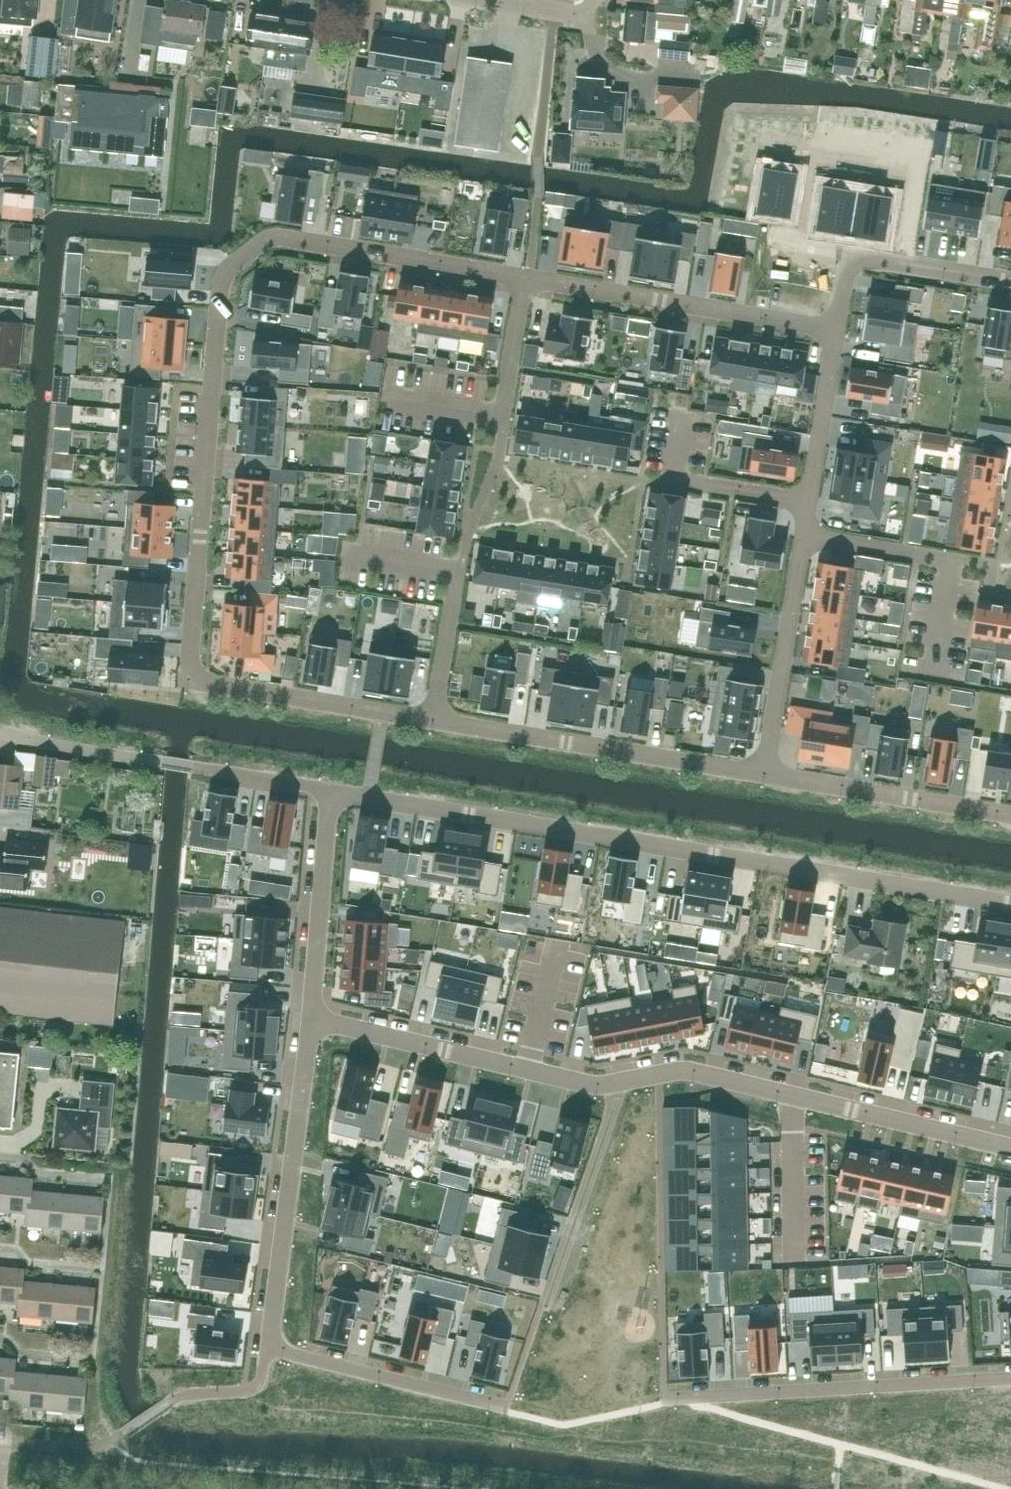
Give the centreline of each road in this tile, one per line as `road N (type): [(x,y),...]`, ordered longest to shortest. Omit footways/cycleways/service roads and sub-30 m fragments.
road 1 (residential): [(528,279),(278,239),(244,254),(224,282),(197,673),(212,685),(438,722)]
road 2 (residential): [(1010,903),(333,792)]
road 3 (residential): [(309,1017),(267,1347),(504,1407)]
road 4 (residential): [(614,1084),(686,1071),(1010,1147)]
road 5 (residential): [(664,1399),(1010,1378)]
road 6 (residential): [(333,792),(0,732)]
road 7 (residential): [(438,722),(765,773)]
road 8 (residential): [(840,330),(528,279)]
road 9 (residential): [(309,1017),(614,1084)]
road 10 (residential): [(765,773),(1010,814)]
road 11 (residential): [(805,532),(765,773)]
road 12 (residential): [(546,1305),(616,1104),(614,1084)]
road 13 (residential): [(333,792),(309,1017)]
road 14 (residential): [(1010,281),(874,260),(850,278),(840,330)]
road 15 (residential): [(840,330),(809,503)]
road 16 (residential): [(460,572),(438,722)]
road 17 (residential): [(805,532),(954,559)]
road 18 (residential): [(528,279),(505,416)]
road 19 (residential): [(809,503),(672,481)]

